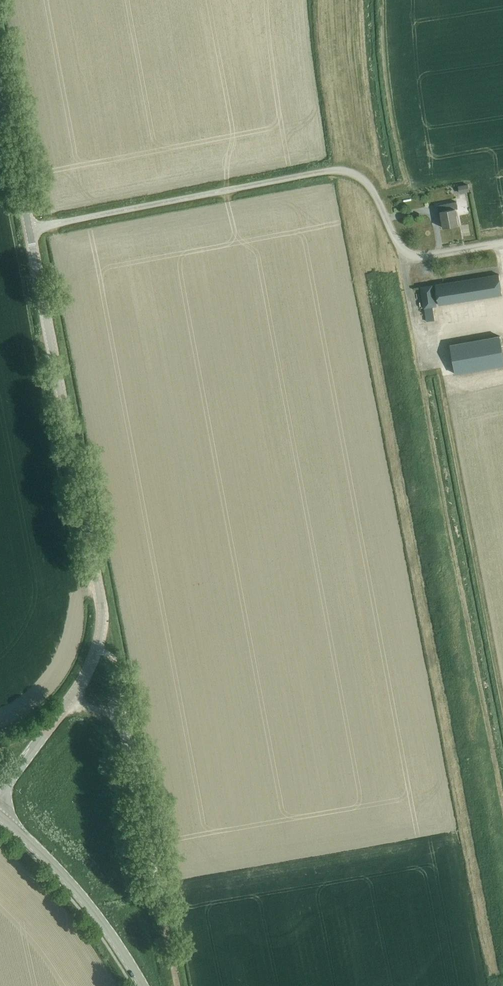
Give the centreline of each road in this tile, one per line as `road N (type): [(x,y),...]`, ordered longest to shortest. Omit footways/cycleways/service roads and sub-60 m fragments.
road 1 (unclassified): [(29,229),(339,170),(370,187),(396,240),(413,255),(502,244)]
road 2 (tertiary): [(29,229),(102,614),(92,665),(62,711)]
road 3 (tertiary): [(142,985),(92,908),(0,817)]
road 4 (tertiary): [(0,79),(29,229)]

